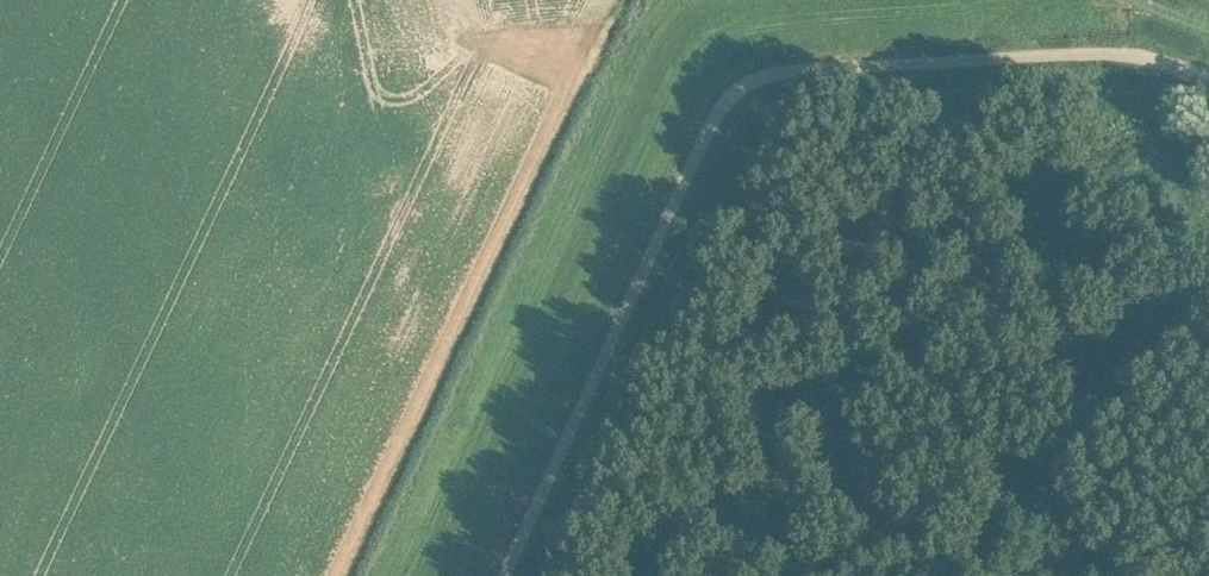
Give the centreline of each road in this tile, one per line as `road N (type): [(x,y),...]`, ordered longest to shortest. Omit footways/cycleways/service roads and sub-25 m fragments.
road 1 (unclassified): [(1208,84),(1132,61),(768,78),(726,109),(513,575)]

